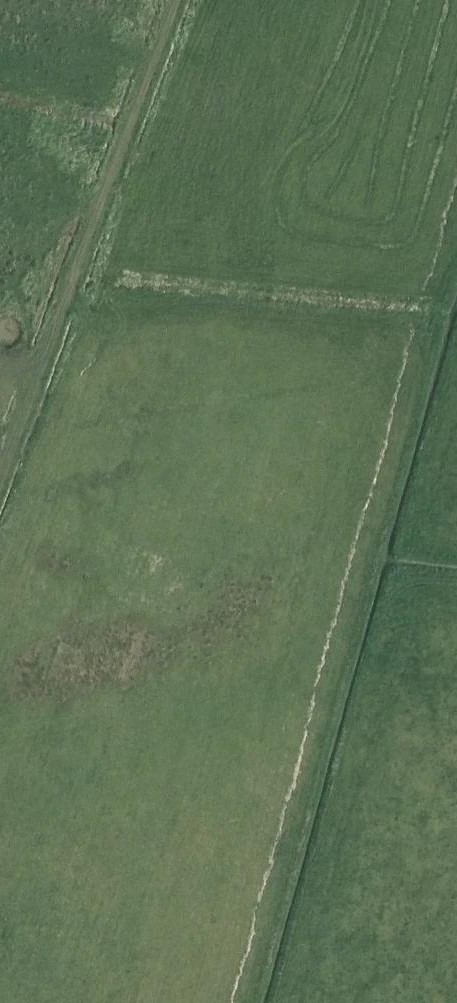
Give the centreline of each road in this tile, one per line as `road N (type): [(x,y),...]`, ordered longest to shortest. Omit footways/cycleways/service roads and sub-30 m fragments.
road 1 (track): [(0,478),(176,0)]

